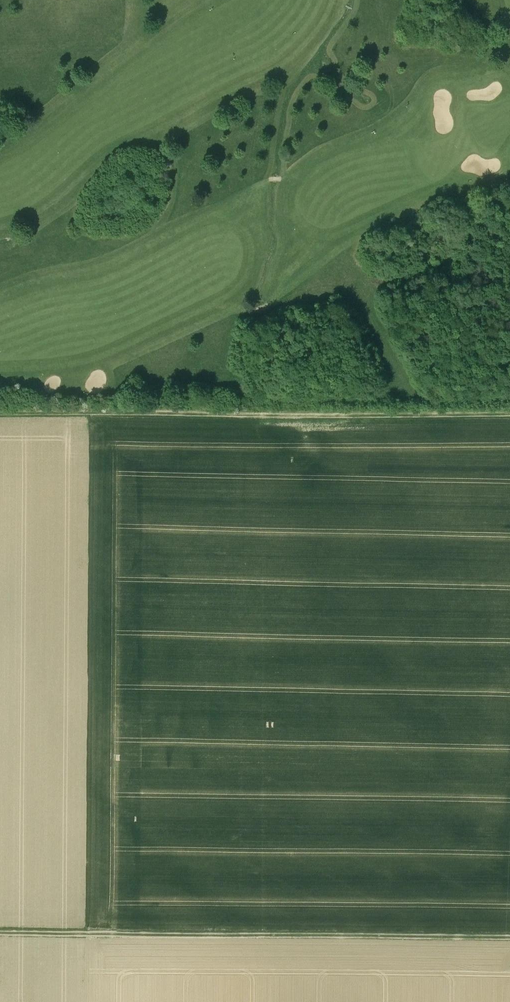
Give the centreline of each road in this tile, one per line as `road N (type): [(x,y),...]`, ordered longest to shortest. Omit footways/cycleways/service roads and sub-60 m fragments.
road 1 (track): [(509,938),(0,931)]
road 2 (track): [(509,411),(0,412)]

